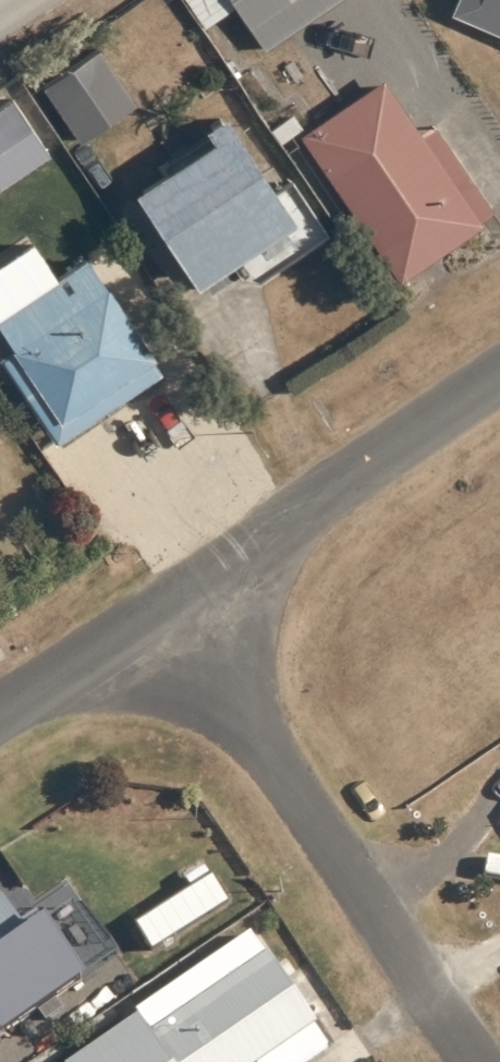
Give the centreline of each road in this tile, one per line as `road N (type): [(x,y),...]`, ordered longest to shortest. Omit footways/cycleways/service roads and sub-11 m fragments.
road 1 (residential): [(144,617),(438,1061)]
road 2 (residential): [(144,617),(499,387)]
road 3 (residential): [(0,706),(144,617)]

